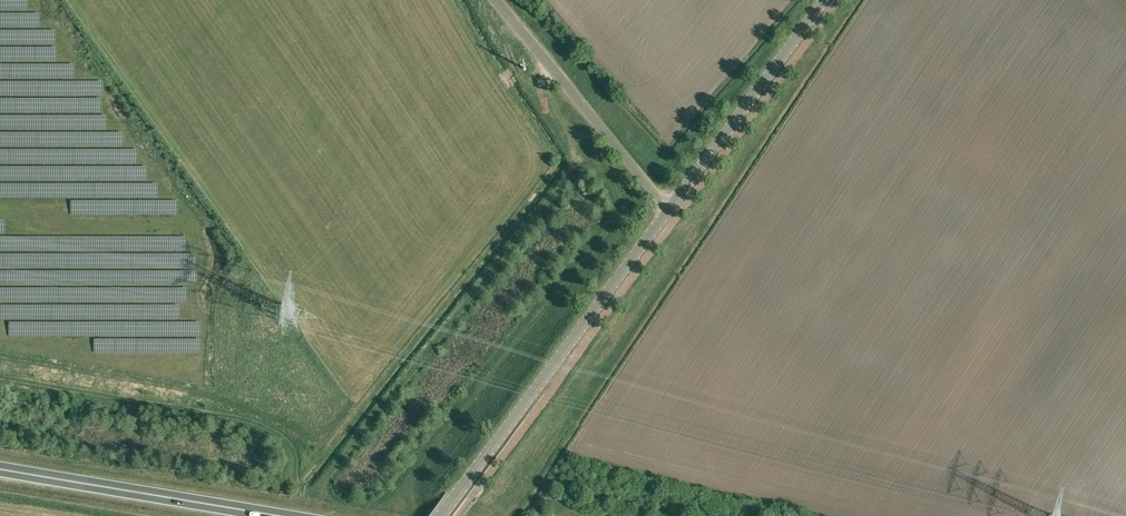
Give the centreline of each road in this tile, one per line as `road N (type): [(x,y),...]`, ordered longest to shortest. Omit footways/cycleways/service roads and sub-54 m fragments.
road 1 (unclassified): [(441,515),(668,209)]
road 2 (trunk): [(0,469),(280,515)]
road 3 (unclassified): [(668,209),(497,0)]
road 4 (unclassified): [(668,209),(824,0)]

